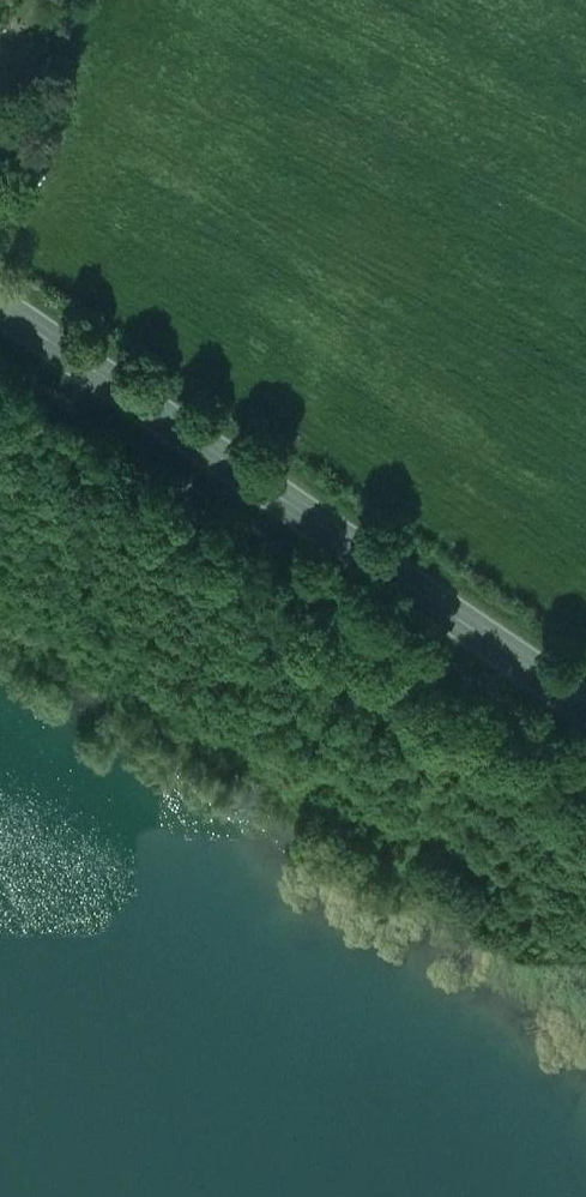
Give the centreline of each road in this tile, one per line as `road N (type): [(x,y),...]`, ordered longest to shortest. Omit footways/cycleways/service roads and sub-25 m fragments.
road 1 (primary): [(0,306),(585,702)]

